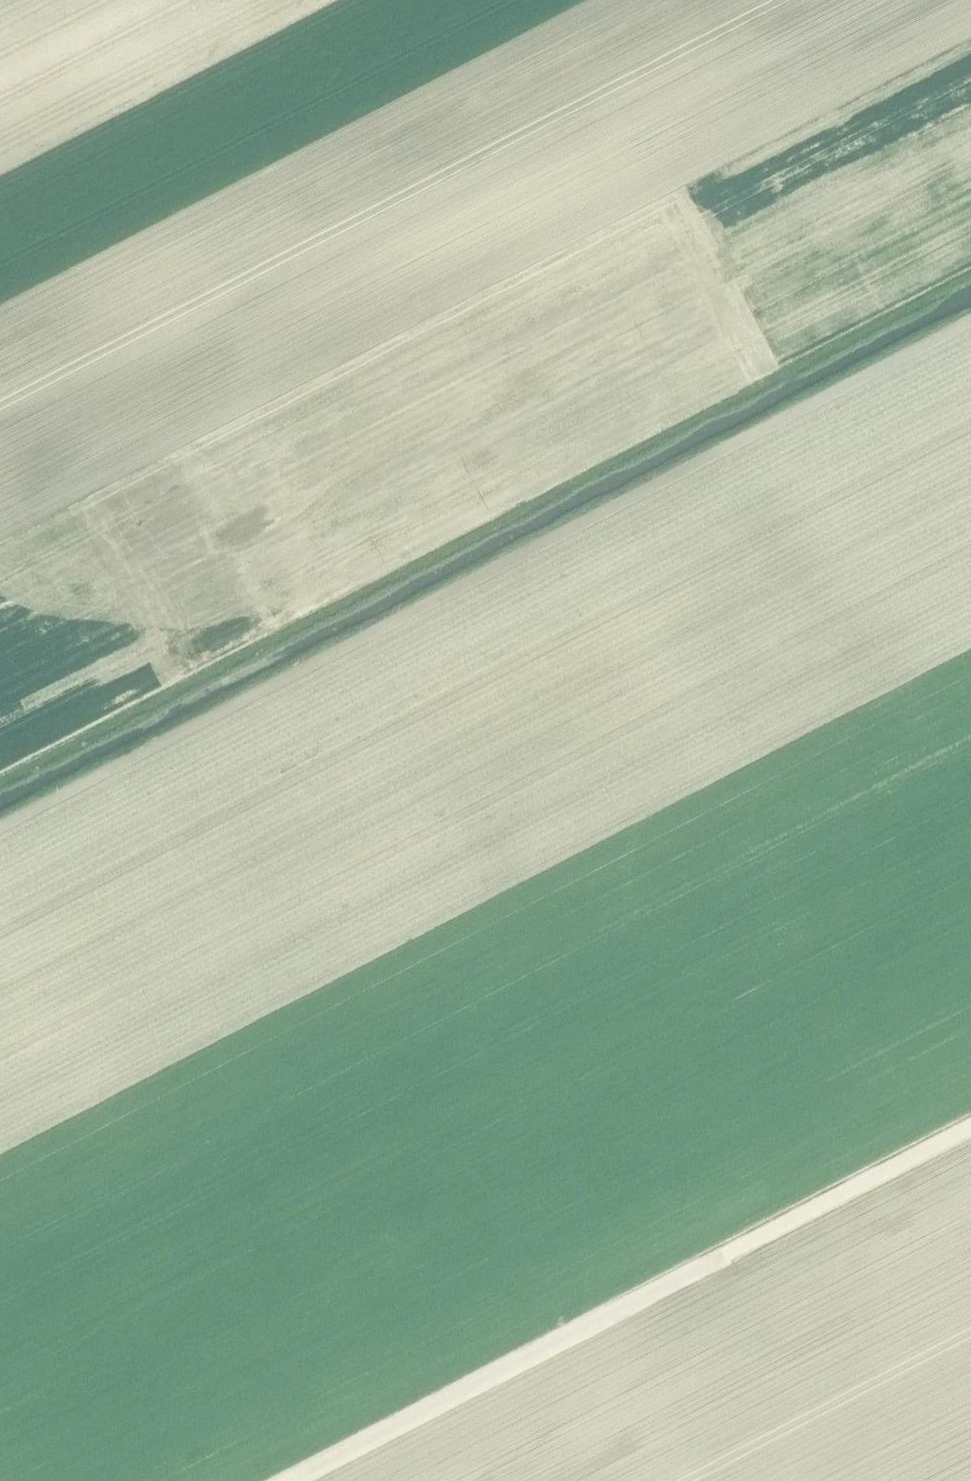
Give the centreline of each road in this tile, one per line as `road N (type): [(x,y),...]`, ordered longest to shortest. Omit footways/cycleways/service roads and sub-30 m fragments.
road 1 (track): [(970,1195),(447,1480)]

